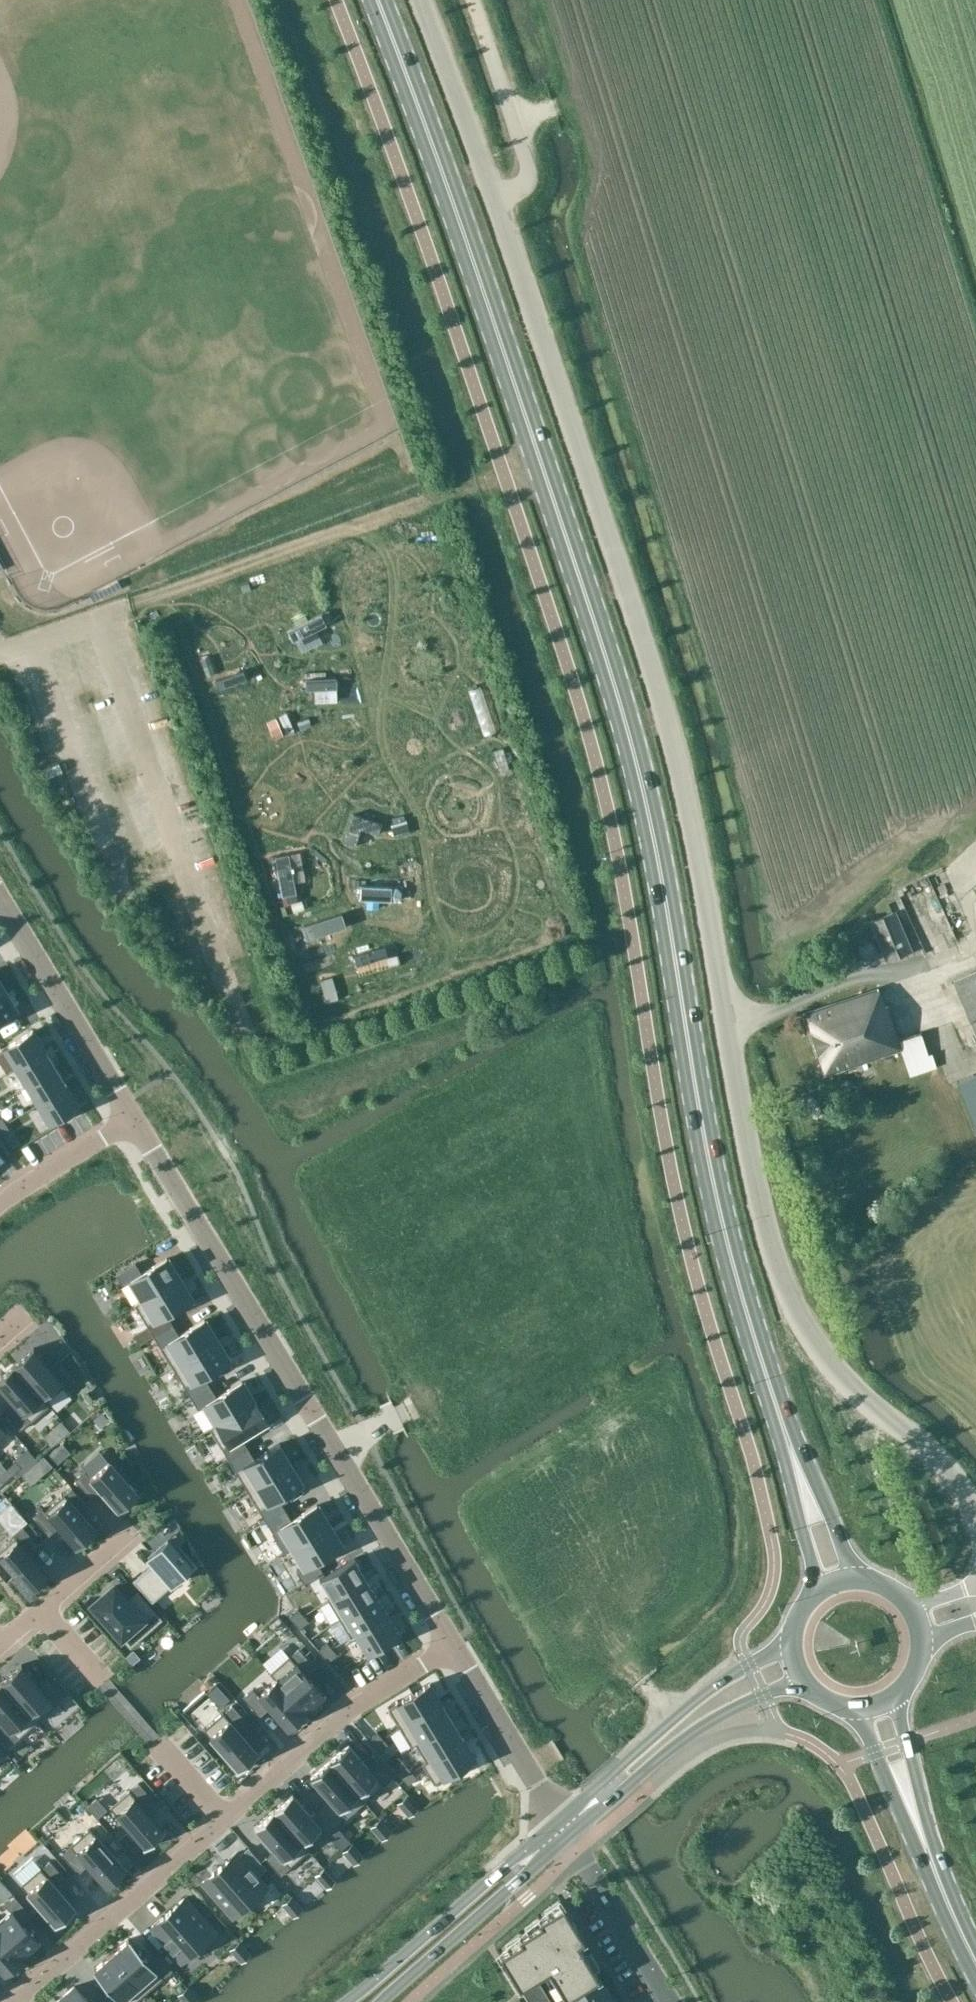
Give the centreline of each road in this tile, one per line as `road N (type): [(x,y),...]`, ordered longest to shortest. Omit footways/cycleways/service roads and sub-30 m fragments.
road 1 (primary): [(787,1438),(710,1173),(631,742),(475,266),(377,0)]
road 2 (unclassified): [(975,1519),(948,1471),(815,1341),(777,1268),(744,1134),(671,723),(501,211)]
road 3 (residential): [(453,1641),(132,1114)]
road 4 (residential): [(11,2001),(357,1701),(453,1641)]
road 5 (tertiary): [(792,1645),(695,1698),(561,1819)]
road 6 (tertiary): [(570,1834),(722,1713),(804,1680)]
road 7 (tertiary): [(561,1819),(347,2001)]
road 8 (residential): [(132,1114),(0,895)]
road 9 (tertiary): [(384,2001),(570,1834)]
road 10 (unclassified): [(501,211),(422,0)]
road 11 (residential): [(561,1819),(453,1641)]
road 12 (residential): [(669,2001),(570,1834)]
road 13 (primary): [(857,1709),(938,1877)]
road 14 (primary): [(938,1877),(895,1696)]
road 15 (unclassified): [(484,41),(527,160),(501,211)]
road 16 (residential): [(0,1643),(133,1529)]
road 17 (residential): [(0,1215),(132,1114)]
road 18 (primary): [(787,1438),(816,1595)]
road 19 (primary): [(858,1580),(787,1438)]

